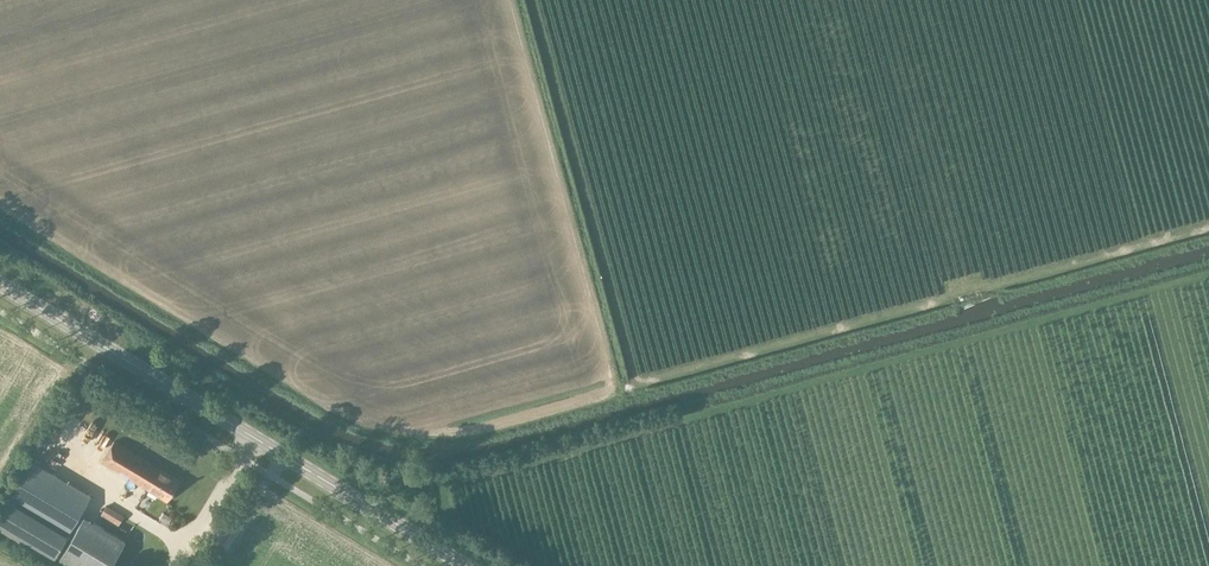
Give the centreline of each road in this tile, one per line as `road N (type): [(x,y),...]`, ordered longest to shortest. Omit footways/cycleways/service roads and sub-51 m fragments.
road 1 (primary): [(468,565),(0,283)]

